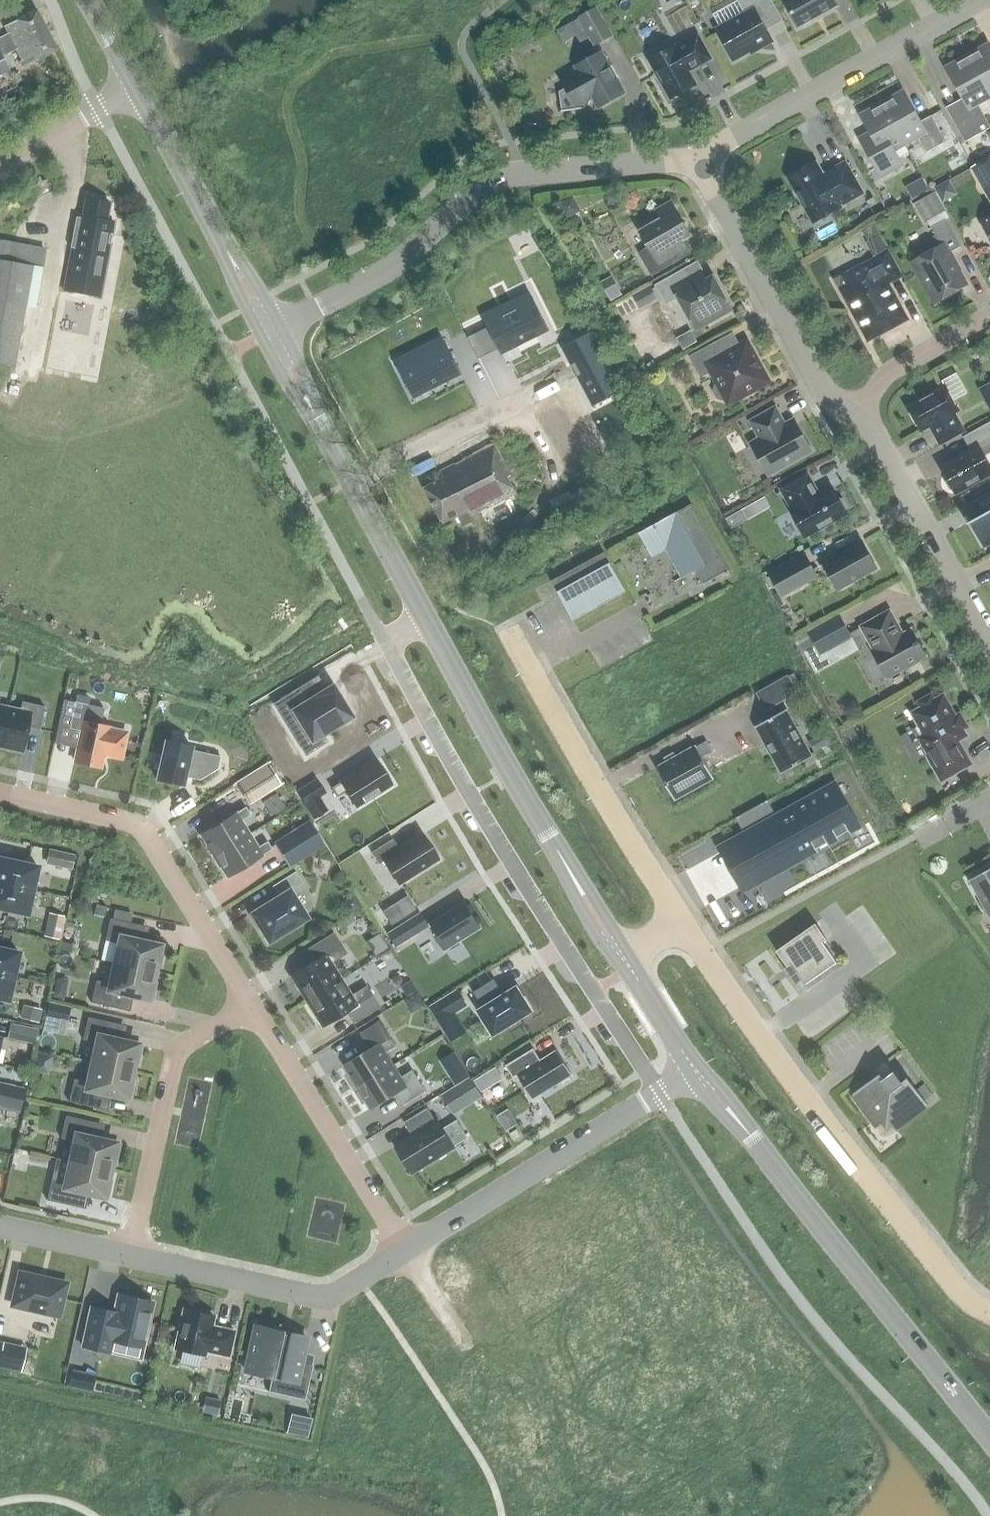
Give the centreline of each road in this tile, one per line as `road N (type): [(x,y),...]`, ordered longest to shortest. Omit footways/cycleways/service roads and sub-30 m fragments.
road 1 (tertiary): [(627,966),(270,332)]
road 2 (residential): [(270,332),(390,266),(500,179),(700,160)]
road 3 (tertiary): [(989,1439),(694,1069)]
road 4 (residential): [(682,927),(960,1290)]
road 5 (residential): [(253,1007),(138,825),(0,793)]
road 6 (residential): [(405,1251),(694,1069)]
road 7 (residential): [(682,927),(510,632)]
road 8 (residential): [(700,160),(981,0)]
road 9 (residential): [(700,160),(817,389),(851,413)]
road 10 (residential): [(132,1255),(177,1049),(253,1007)]
road 11 (residential): [(132,1255),(327,1296),(405,1251)]
road 12 (residential): [(405,1251),(253,1007)]
road 13 (tertiary): [(270,332),(137,88)]
road 14 (residential): [(851,413),(989,648)]
road 15 (residential): [(851,413),(886,373),(989,316)]
road 16 (unclassified): [(0,168),(137,88)]
road 17 (residential): [(0,1227),(132,1255)]
road 18 (tertiary): [(694,1069),(627,966)]

